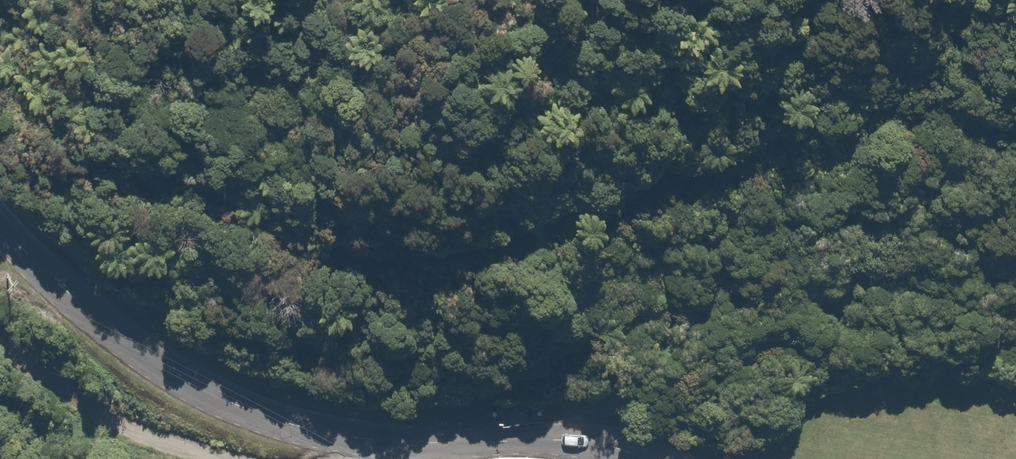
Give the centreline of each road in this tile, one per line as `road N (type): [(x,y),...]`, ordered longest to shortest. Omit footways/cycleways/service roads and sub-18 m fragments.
road 1 (track): [(57,0),(185,146),(435,261),(852,121),(1015,139)]
road 2 (unclassified): [(0,222),(117,331),(231,403),(363,438),(596,442),(647,458)]

